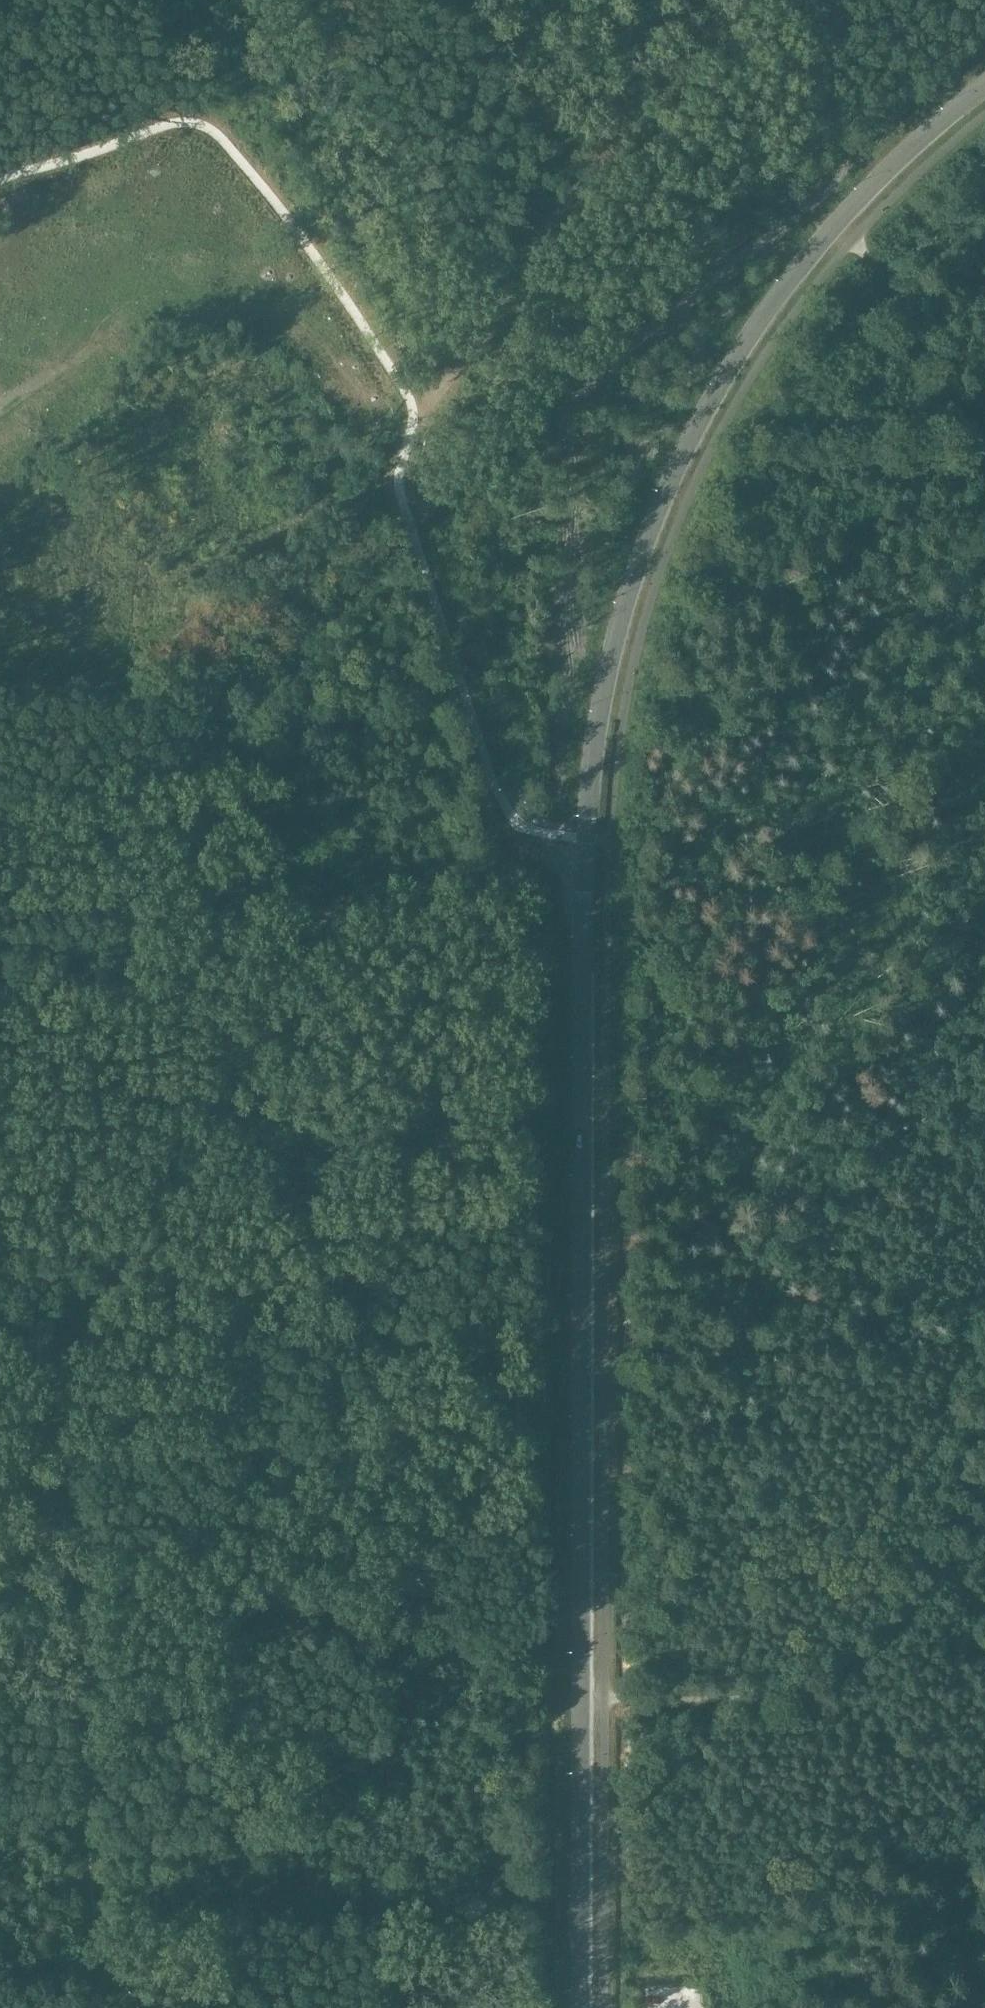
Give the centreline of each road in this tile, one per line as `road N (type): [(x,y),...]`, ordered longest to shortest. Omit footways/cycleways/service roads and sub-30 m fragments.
road 1 (unclassified): [(580,2007),(584,891),(603,693),(664,496),(745,344),(856,202),(984,84)]
road 2 (track): [(548,853),(387,889),(295,937),(262,979),(0,1473)]
road 3 (track): [(93,2007),(76,1490),(66,1413),(51,1383)]
road 4 (track): [(397,459),(550,222),(731,0)]
road 5 (track): [(0,687),(113,683),(183,649),(375,491),(397,459),(380,433)]

